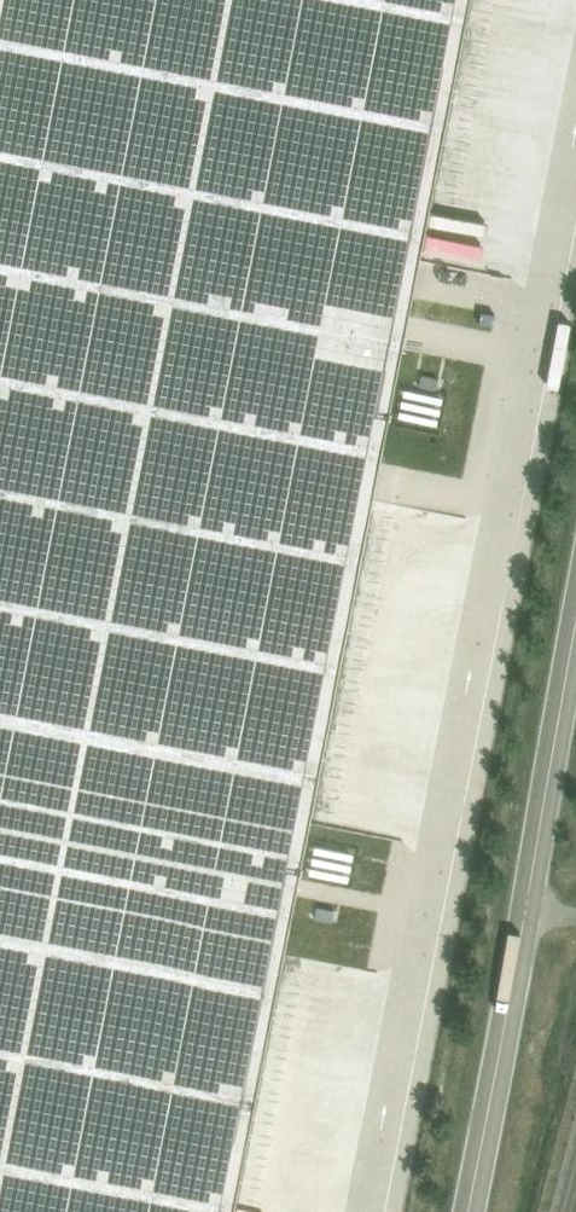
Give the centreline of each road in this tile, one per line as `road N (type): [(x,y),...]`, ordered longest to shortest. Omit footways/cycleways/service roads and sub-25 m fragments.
road 1 (tertiary): [(470,1211),(575,633)]

